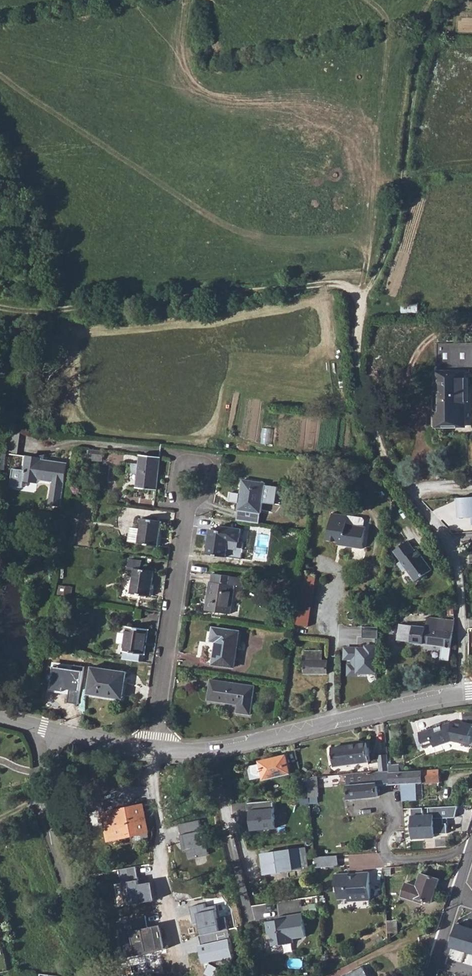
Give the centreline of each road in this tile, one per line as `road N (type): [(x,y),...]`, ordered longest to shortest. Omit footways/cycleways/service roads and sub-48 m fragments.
road 1 (track): [(385,456),(357,378),(353,335),(388,251),(417,60),(440,0)]
road 2 (track): [(0,308),(53,313),(339,286),(365,299)]
road 3 (residential): [(154,749),(280,737),(463,694)]
road 4 (unclassified): [(463,694),(452,541),(385,456)]
road 5 (residential): [(95,975),(45,789),(59,733)]
road 6 (residential): [(187,510),(154,749)]
road 7 (residential): [(154,749),(176,975)]

